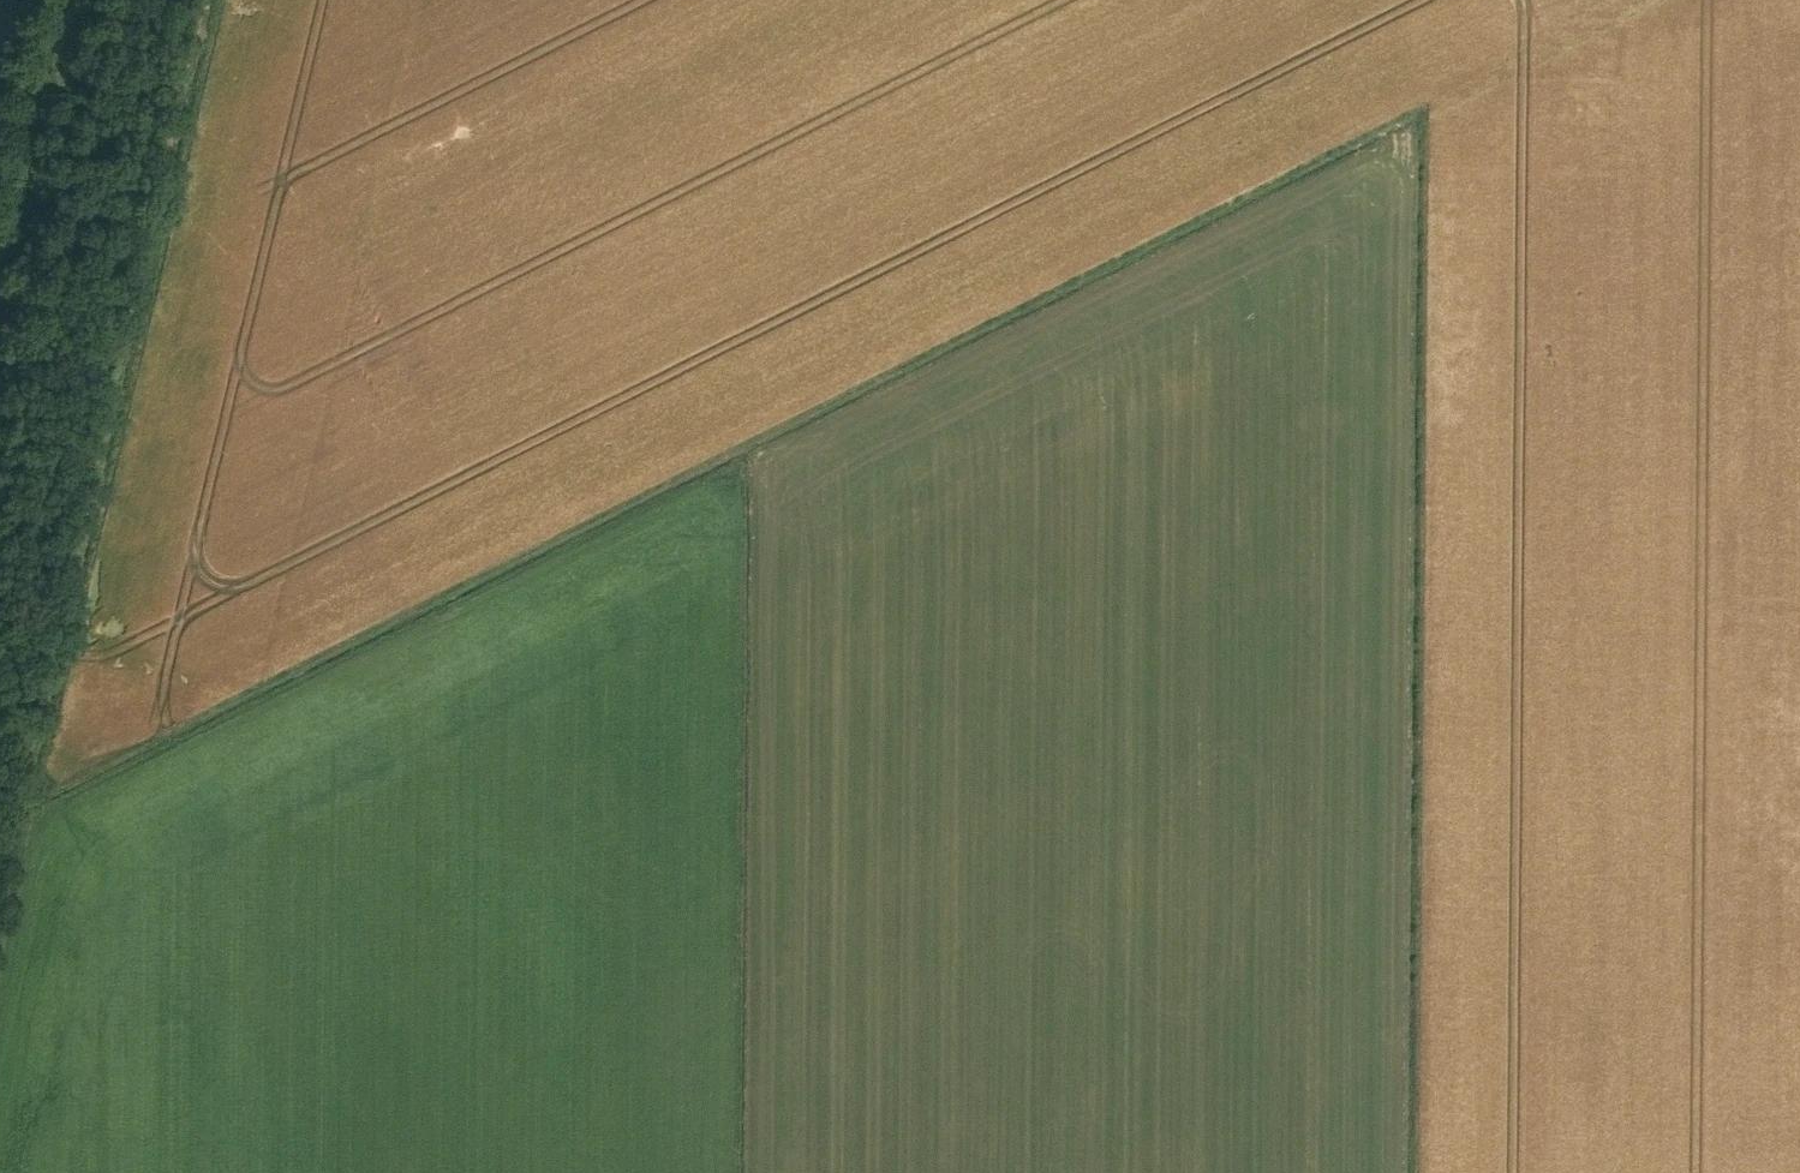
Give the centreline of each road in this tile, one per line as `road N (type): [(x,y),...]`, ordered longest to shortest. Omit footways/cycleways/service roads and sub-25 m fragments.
road 1 (track): [(56,0),(0,242)]

